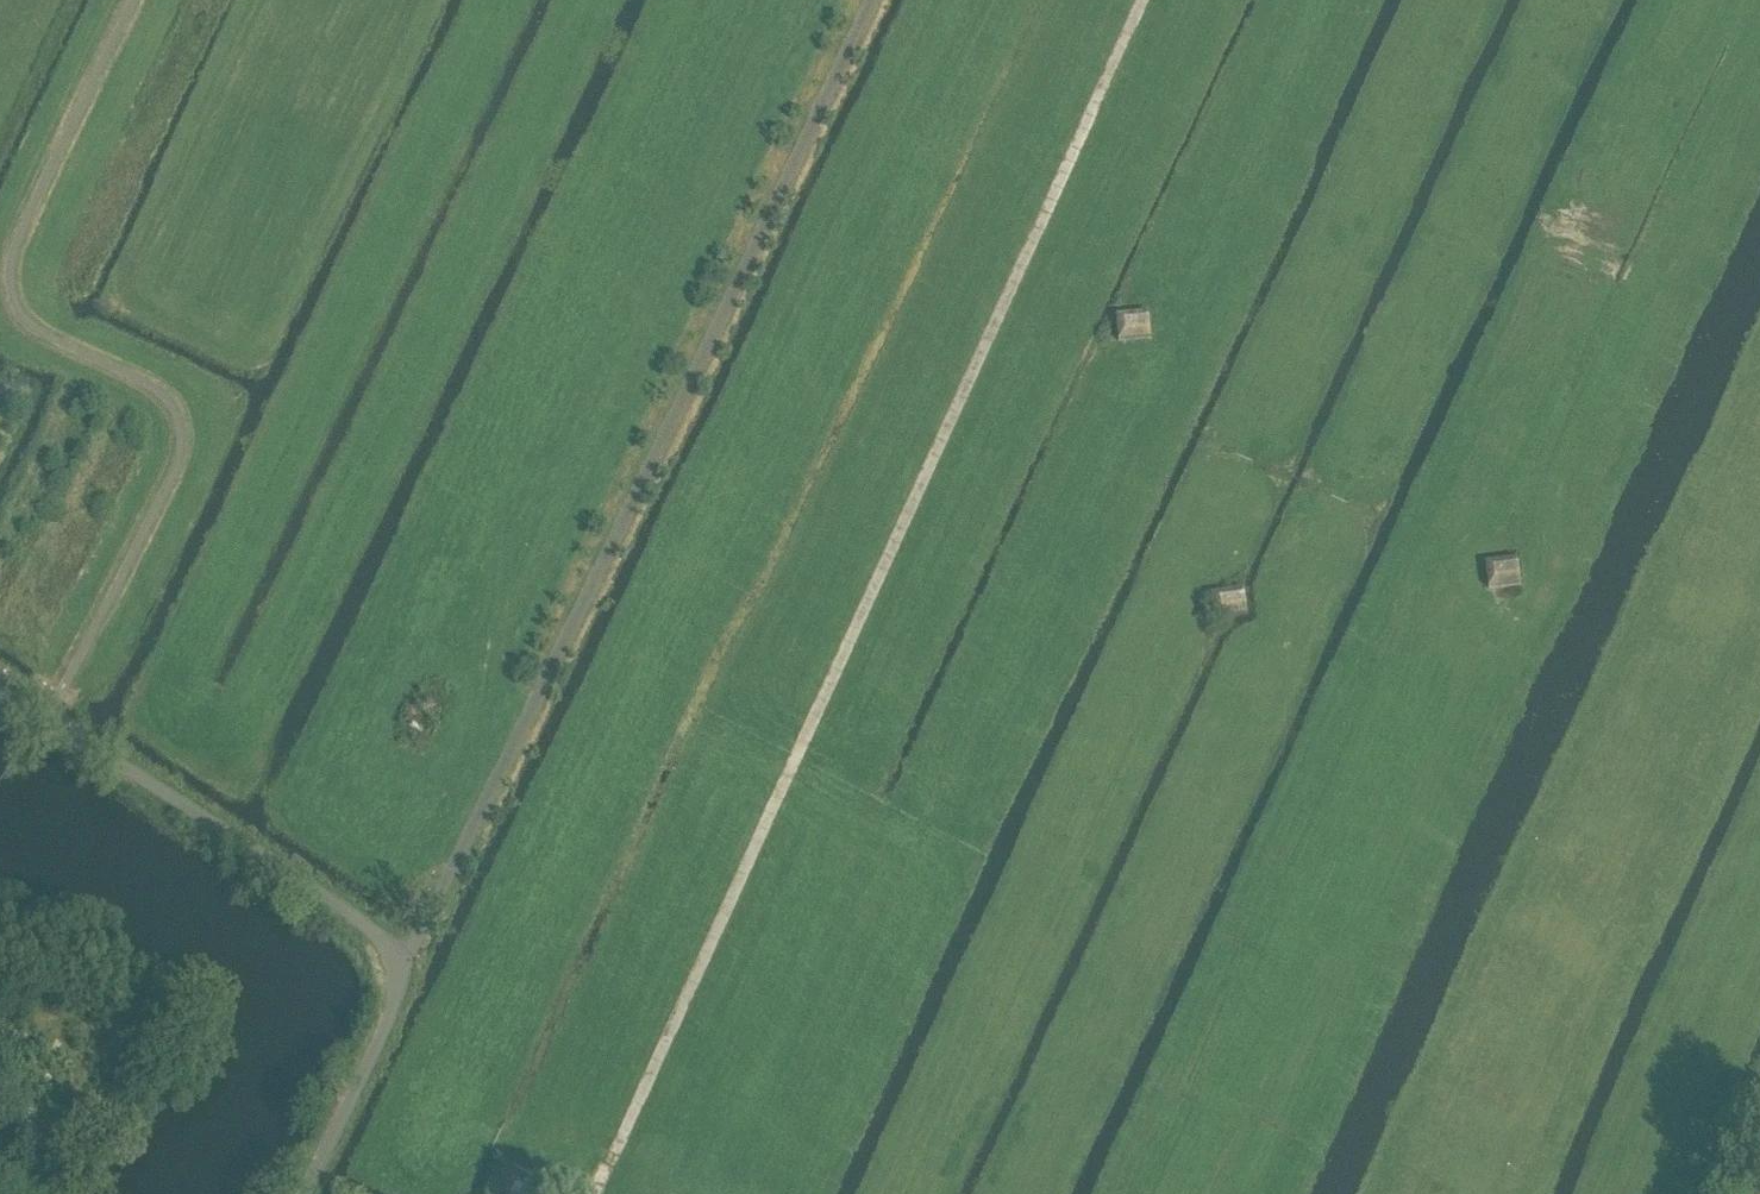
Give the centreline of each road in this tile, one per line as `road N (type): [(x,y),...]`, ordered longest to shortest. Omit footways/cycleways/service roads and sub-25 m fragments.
road 1 (unclassified): [(303,1193),(369,1060),(402,963),(366,927),(0,684)]

